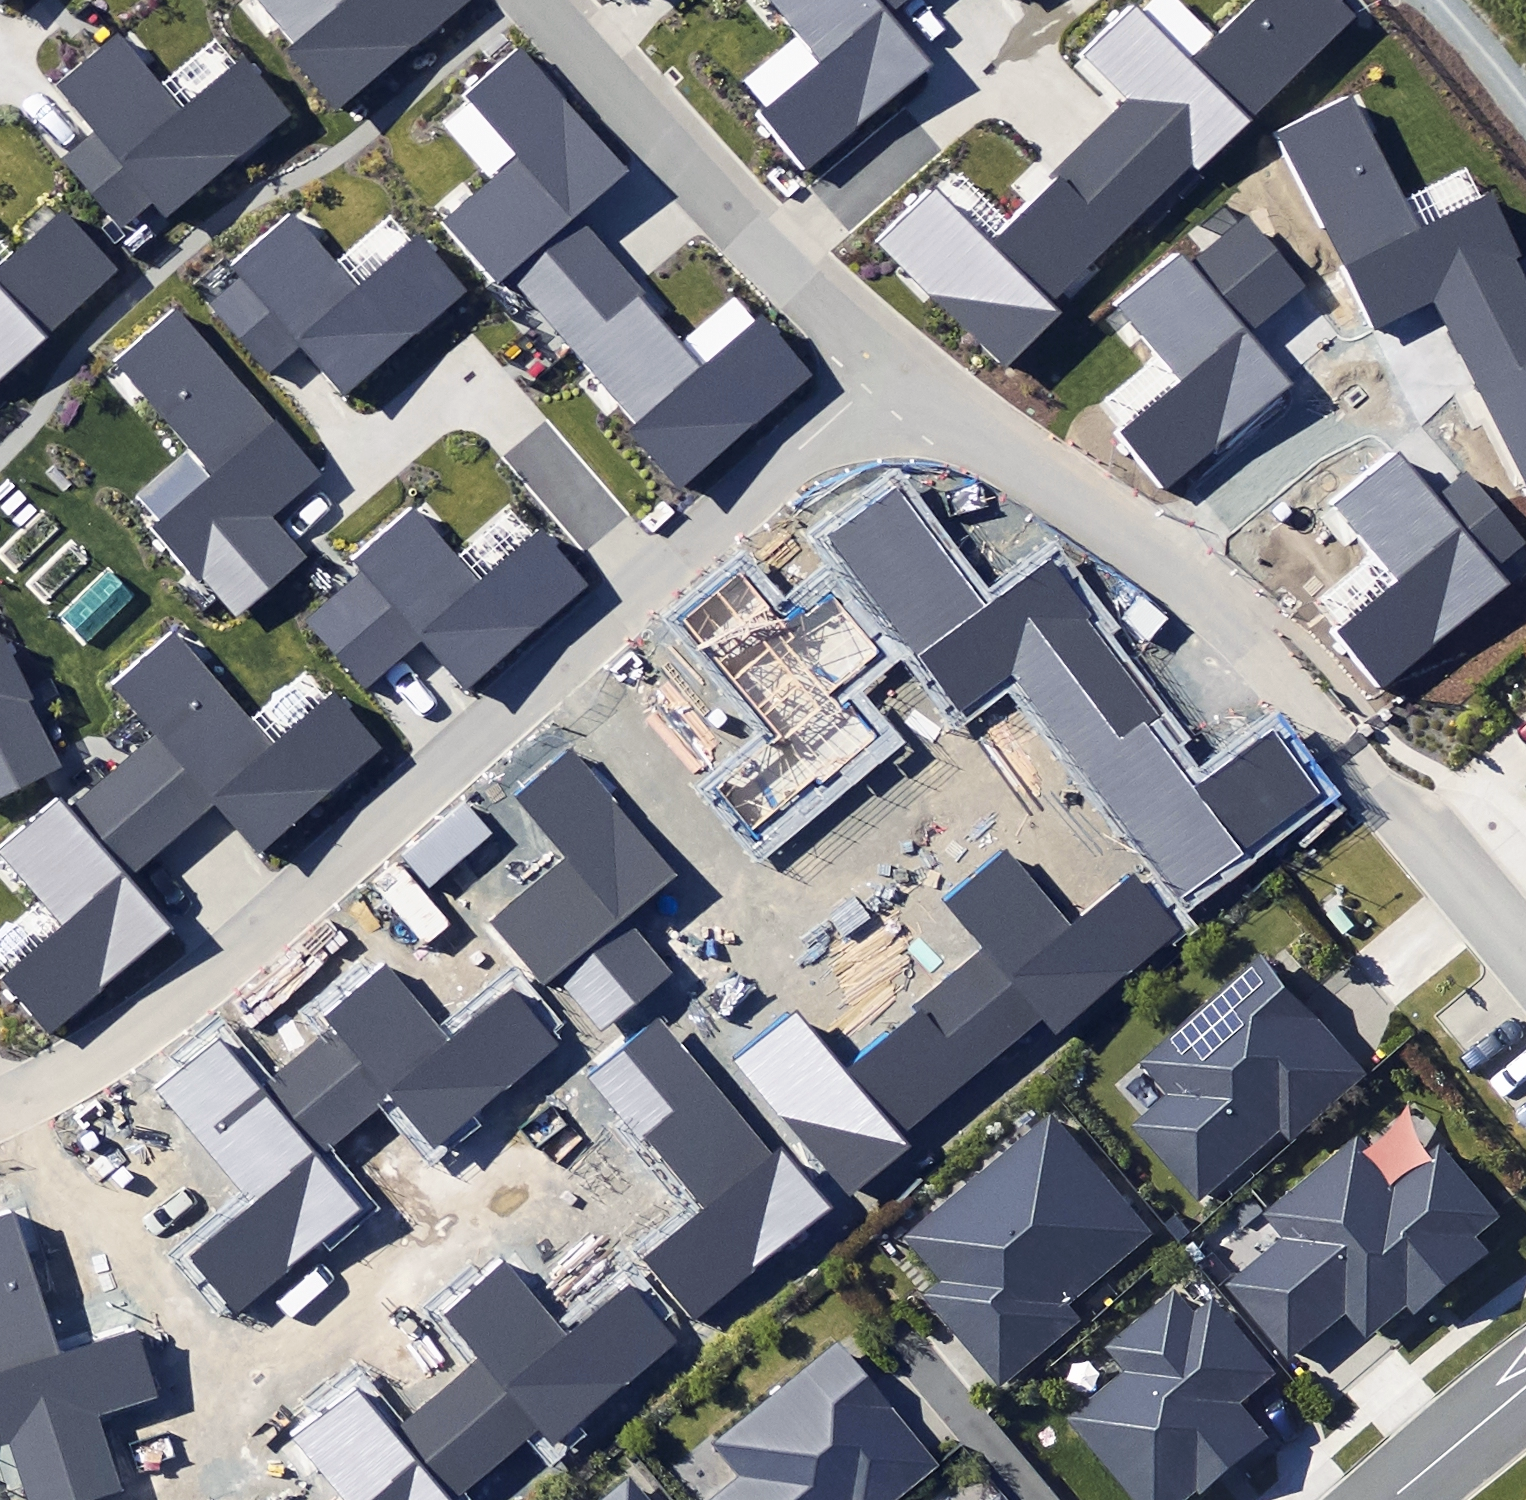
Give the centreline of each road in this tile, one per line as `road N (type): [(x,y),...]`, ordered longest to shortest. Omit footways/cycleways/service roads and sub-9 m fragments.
road 1 (residential): [(1525,963),(1264,654),(1131,543),(898,378),(689,169),(535,0)]
road 2 (residential): [(1388,1499),(1525,1388)]

